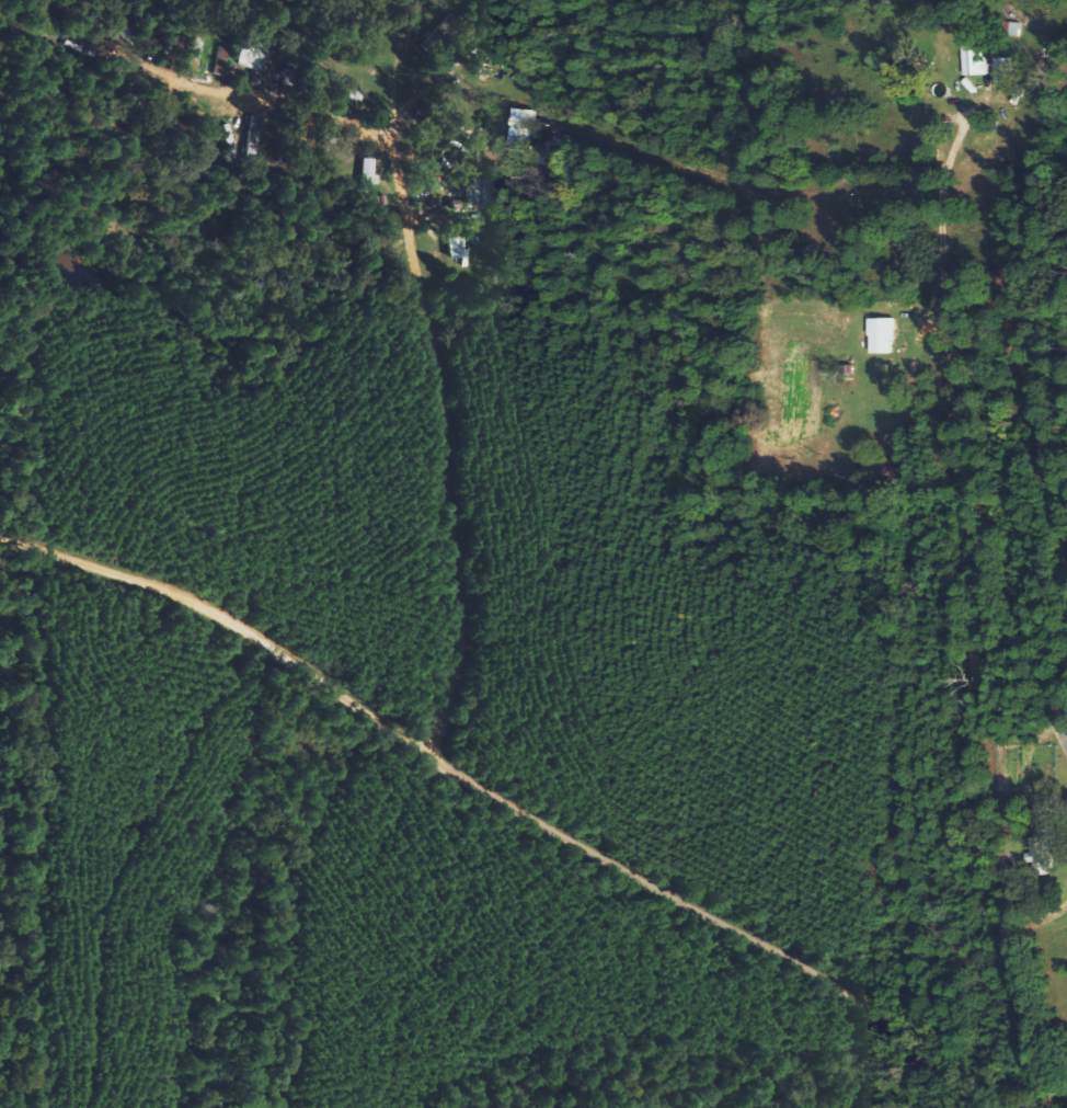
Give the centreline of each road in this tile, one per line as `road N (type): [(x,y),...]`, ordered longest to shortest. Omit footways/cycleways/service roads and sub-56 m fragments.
road 1 (residential): [(1014,1107),(324,674),(39,532),(0,520)]
road 2 (residential): [(1043,1107),(1053,989),(1036,911),(1020,900),(949,636),(943,492),(954,382)]
road 3 (residential): [(448,753),(561,516),(561,377),(519,266)]
road 4 (residential): [(504,172),(439,160),(67,0)]
road 5 (residential): [(519,266),(476,0)]

